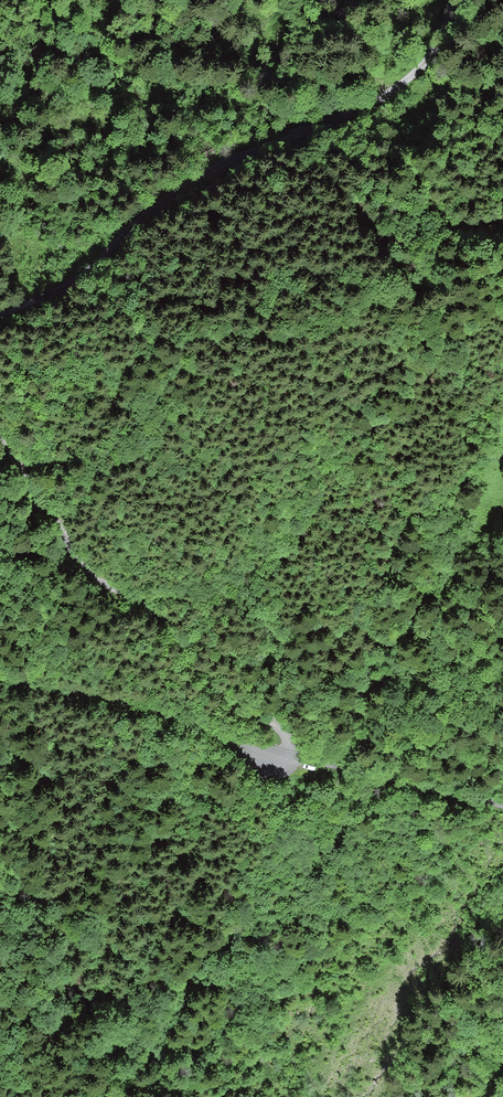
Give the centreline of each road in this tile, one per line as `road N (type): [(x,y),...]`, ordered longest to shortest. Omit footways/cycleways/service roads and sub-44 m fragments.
road 1 (track): [(445,0),(421,60),(384,94),(208,181),(0,314)]
road 2 (residential): [(0,667),(107,690),(287,754),(502,803)]
road 3 (track): [(0,452),(74,554),(192,674),(272,723),(300,757)]

